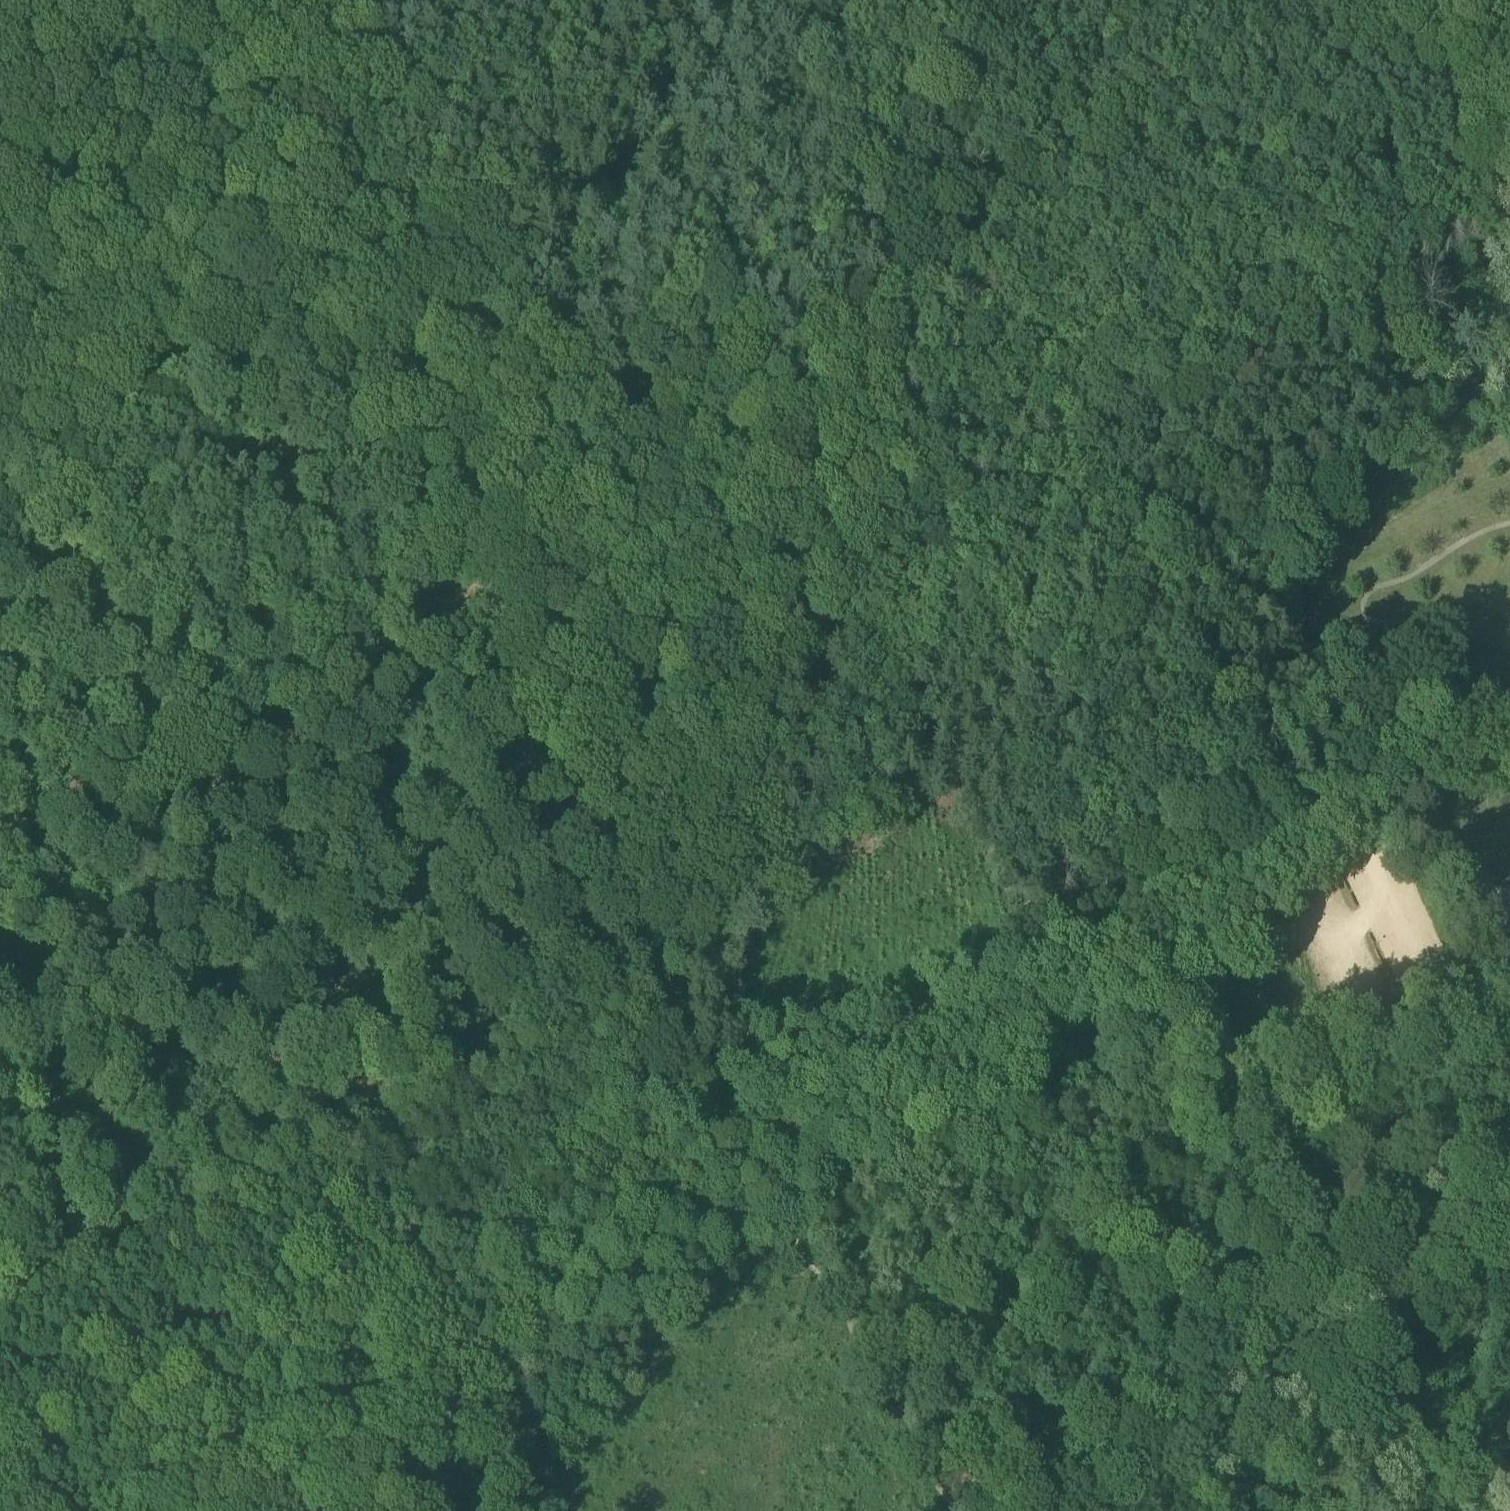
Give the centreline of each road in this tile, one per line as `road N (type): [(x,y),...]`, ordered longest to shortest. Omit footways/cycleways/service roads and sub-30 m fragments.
road 1 (track): [(952,1510),(671,1018),(662,950),(483,641)]
road 2 (track): [(826,0),(776,149),(695,270),(594,379),(476,604),(483,641)]
road 3 (track): [(0,1277),(662,950)]
road 4 (track): [(1040,1510),(1509,1230)]
road 5 (track): [(483,641),(0,855)]

